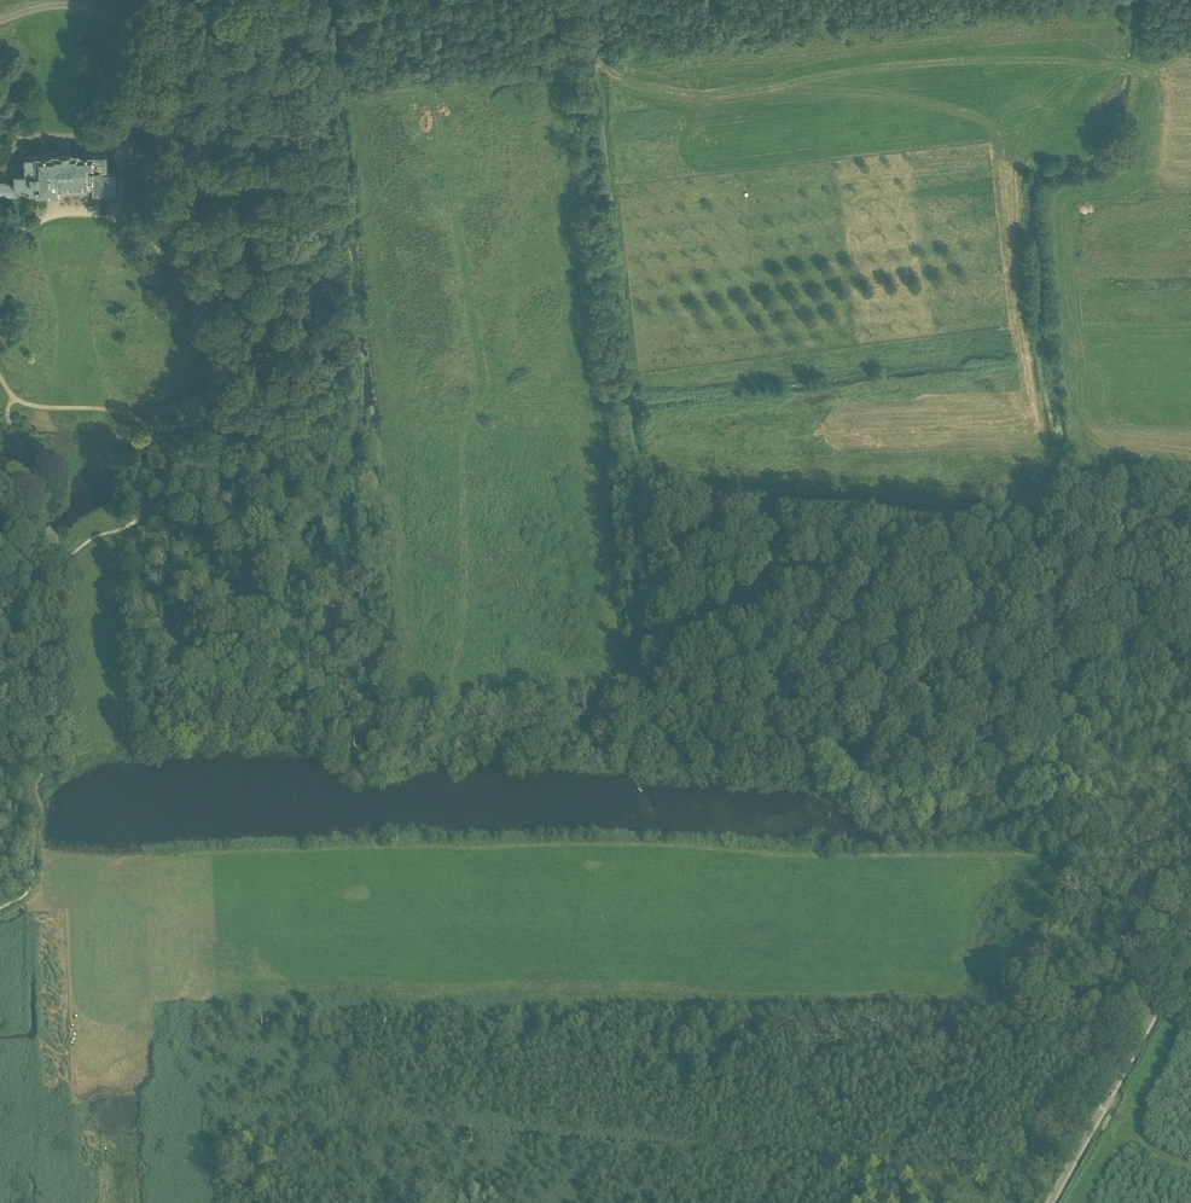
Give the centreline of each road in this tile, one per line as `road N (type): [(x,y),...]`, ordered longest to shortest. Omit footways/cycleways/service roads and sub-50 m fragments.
road 1 (track): [(165,737),(404,725),(624,698),(645,688),(658,664),(629,398)]
road 2 (track): [(418,0),(485,400),(462,436),(463,628),(436,722)]
road 3 (track): [(596,76),(629,398)]
road 4 (unclassified): [(1050,1202),(1190,943)]

